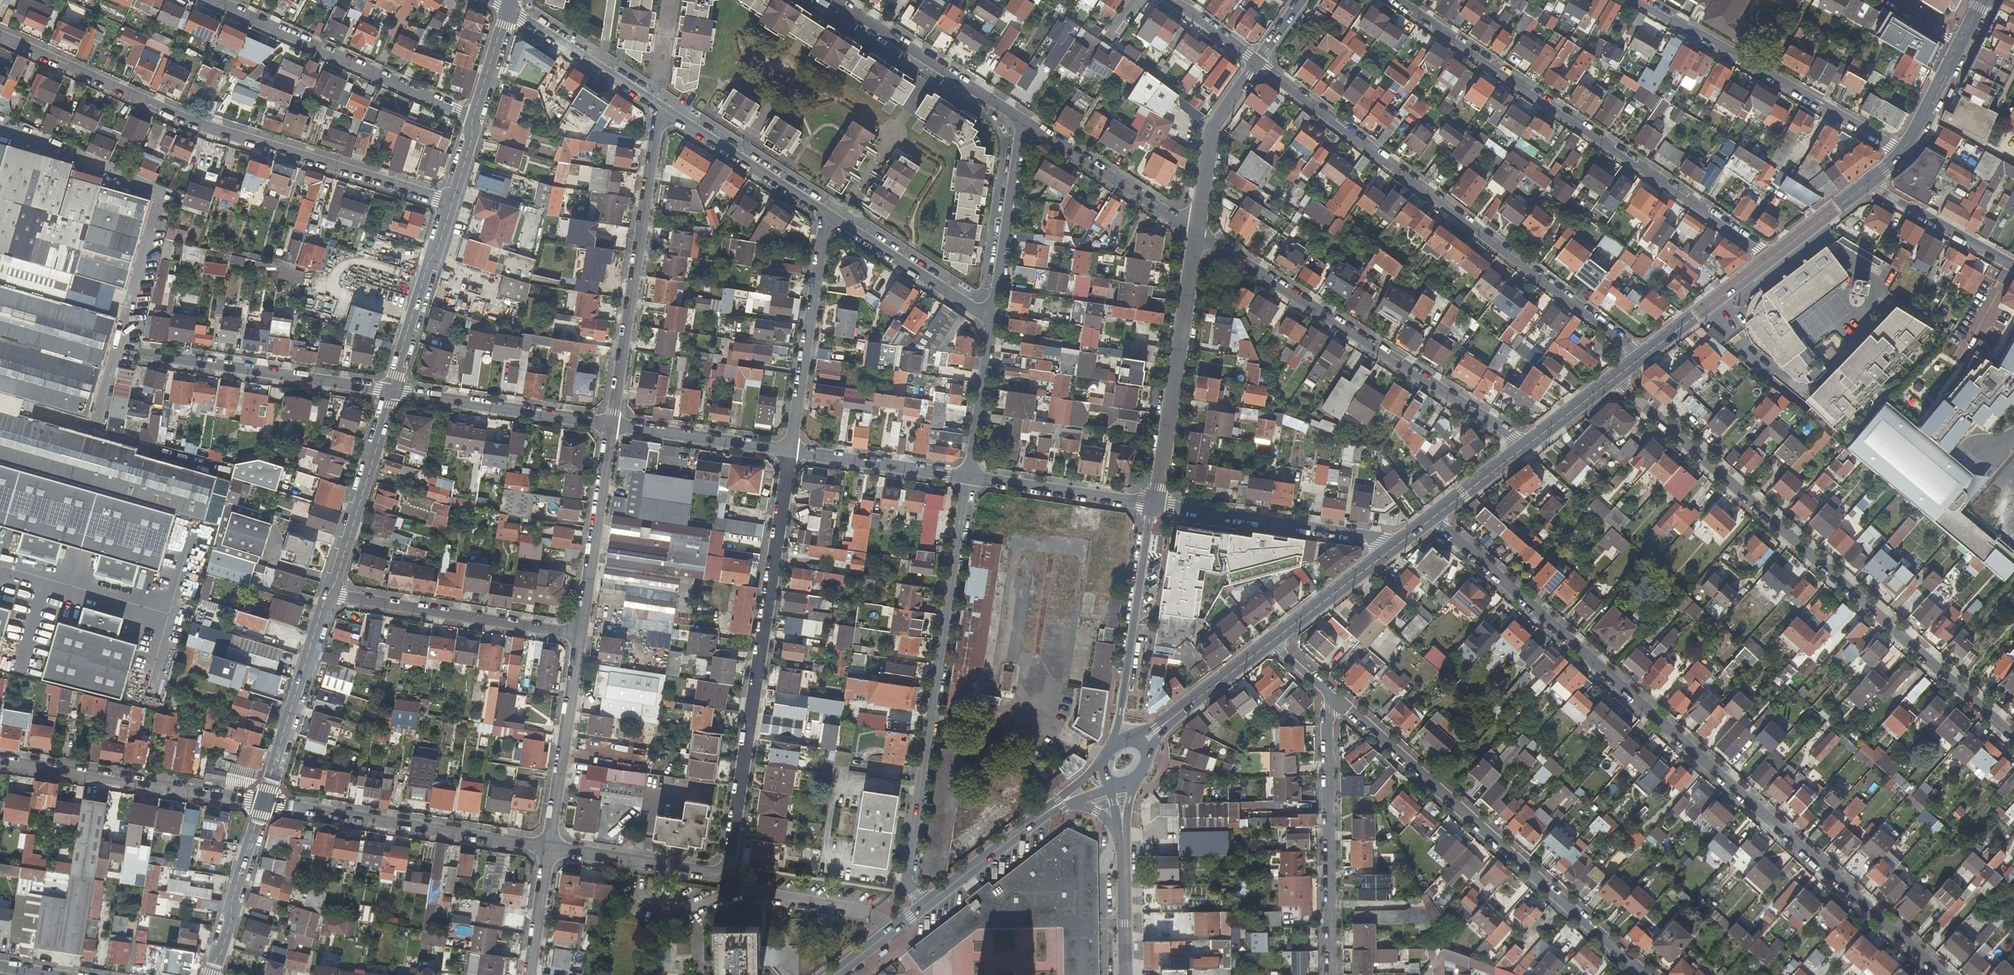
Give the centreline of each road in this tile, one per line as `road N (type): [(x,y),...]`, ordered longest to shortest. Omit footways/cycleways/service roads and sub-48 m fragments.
road 1 (residential): [(1431,517),(1941,974)]
road 2 (residential): [(790,452),(723,872),(549,847)]
road 3 (residential): [(2013,738),(1611,377)]
road 4 (residential): [(1641,354),(1257,59)]
road 5 (residential): [(448,205),(208,130),(0,36)]
road 6 (residential): [(1771,255),(1391,0)]
road 7 (residential): [(925,906),(906,872),(969,477)]
road 8 (residential): [(1643,974),(1332,695)]
road 9 (residential): [(1197,234),(1524,446)]
road 10 (residential): [(610,425),(661,104)]
road 11 (residential): [(1634,0),(1900,153)]
road 12 (residential): [(214,0),(474,118)]
road 13 (residential): [(549,847),(271,802)]
road 14 (residential): [(1332,695),(1330,974)]
road 15 (residential): [(1197,234),(1153,504)]
road 16 (residential): [(0,761),(260,801)]
road 17 (residential): [(328,594),(580,635)]
road 18 (residential): [(140,353),(390,391)]
road 19 (residential): [(1395,545),(1153,504)]
road 20 (residential): [(1153,504),(1113,745)]
road 21 (residential): [(827,216),(790,452)]
road 22 (residential): [(1021,125),(830,0)]
road 23 (residential): [(610,425),(390,391)]
road 24 (residential): [(549,847),(580,635)]
road 25 (tertiary): [(390,391),(328,594)]
road 26 (residential): [(580,635),(610,425)]
road 27 (residential): [(1021,125),(1197,234)]
road 28 (residential): [(661,104),(827,216)]
road 29 (residential): [(987,318),(1021,125)]
road 30 (tertiary): [(448,205),(390,391)]
road 31 (residential): [(827,216),(987,318)]
road 32 (residential): [(1257,59),(1210,136),(1197,234)]
road 33 (residential): [(1153,504),(969,477)]
road 34 (residential): [(790,452),(610,425)]
road 35 (residential): [(506,9),(661,104)]
road 36 (residential): [(969,477),(790,452)]
road 37 (tertiary): [(925,906),(1065,805)]
road 38 (residential): [(1866,184),(2013,266)]
road 39 (secondary): [(1771,255),(1641,354)]
road 40 (residential): [(969,477),(987,318)]
road 41 (tertiary): [(328,594),(280,745)]
road 42 (secondary): [(1395,545),(1271,641)]
road 43 (secondary): [(1123,836),(1123,974)]
road 44 (secondary): [(1271,641),(1166,723)]
road 45 (residential): [(530,974),(549,847)]
road 46 (secondary): [(1959,44),(1900,153)]

